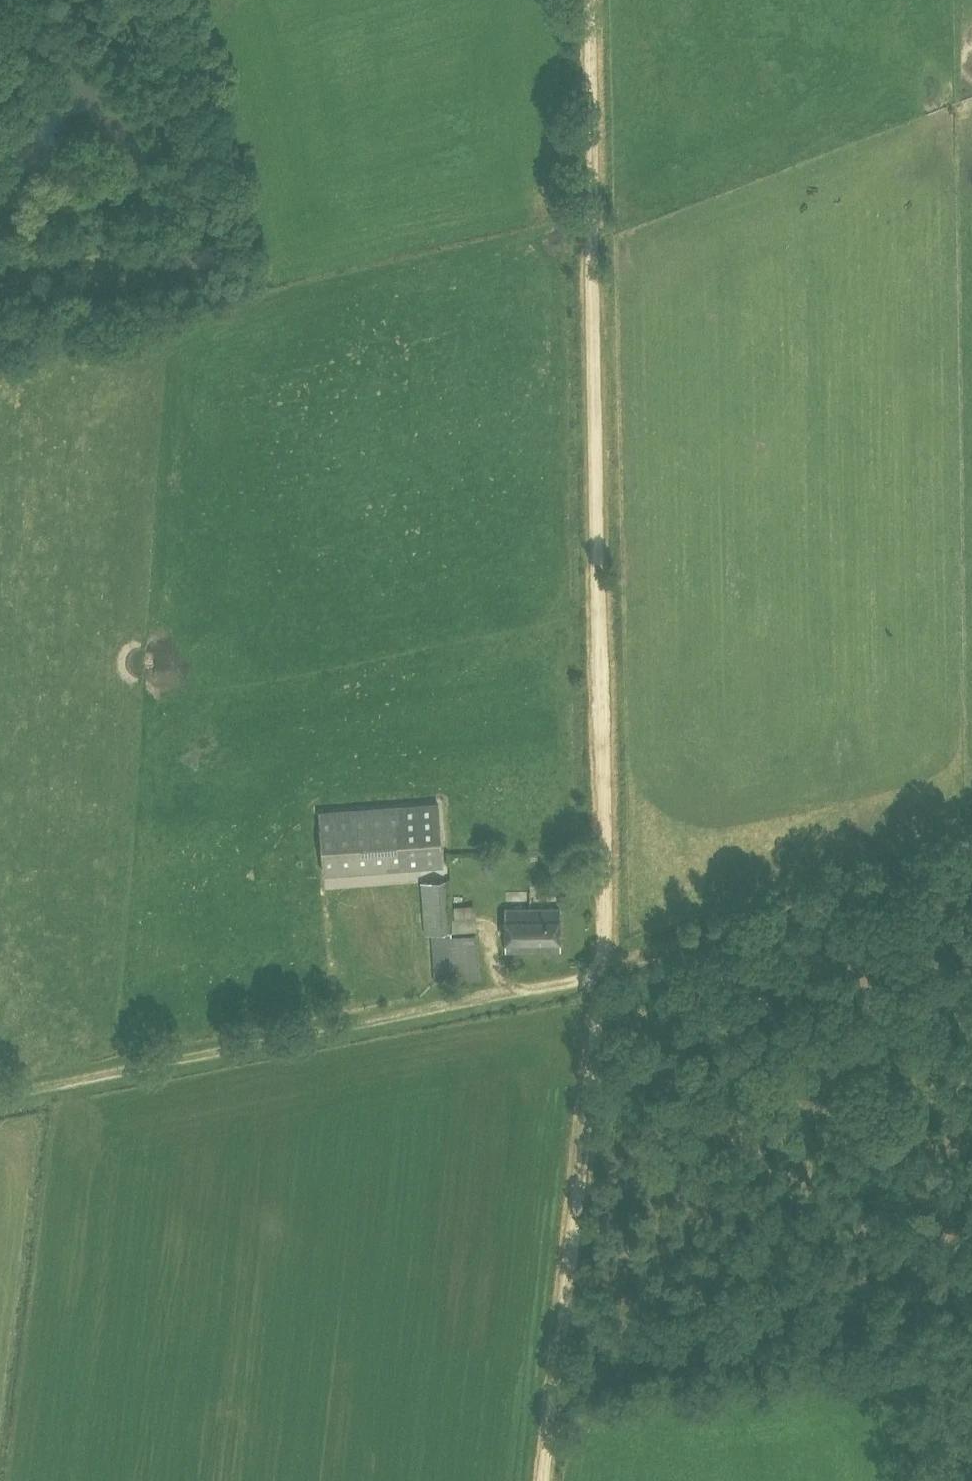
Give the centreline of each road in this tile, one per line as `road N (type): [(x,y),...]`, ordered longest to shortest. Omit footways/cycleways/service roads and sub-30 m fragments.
road 1 (track): [(593,0),(608,975),(553,1480)]
road 2 (track): [(0,1104),(608,975)]

